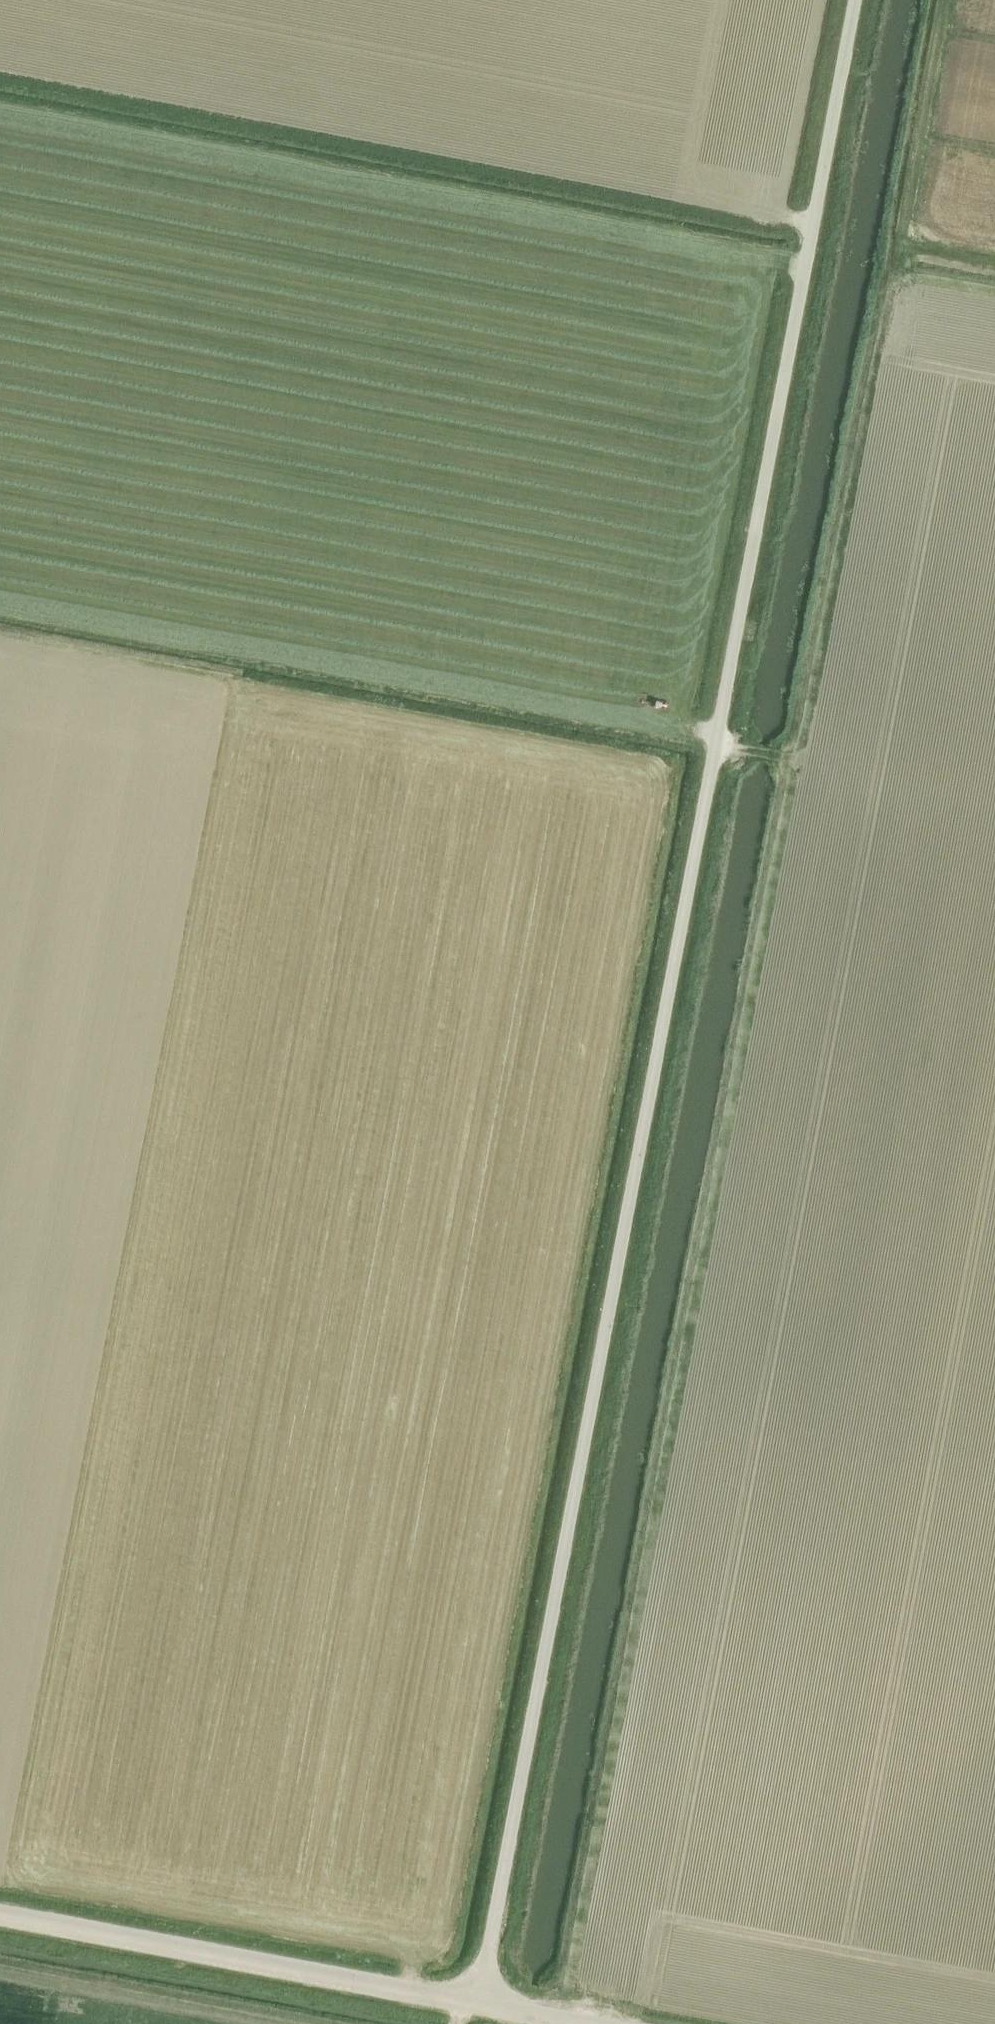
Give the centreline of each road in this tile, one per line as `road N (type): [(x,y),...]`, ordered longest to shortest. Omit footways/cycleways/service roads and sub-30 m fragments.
road 1 (unclassified): [(477,2005),(854,0)]
road 2 (unclassified): [(477,2005),(0,1916)]

